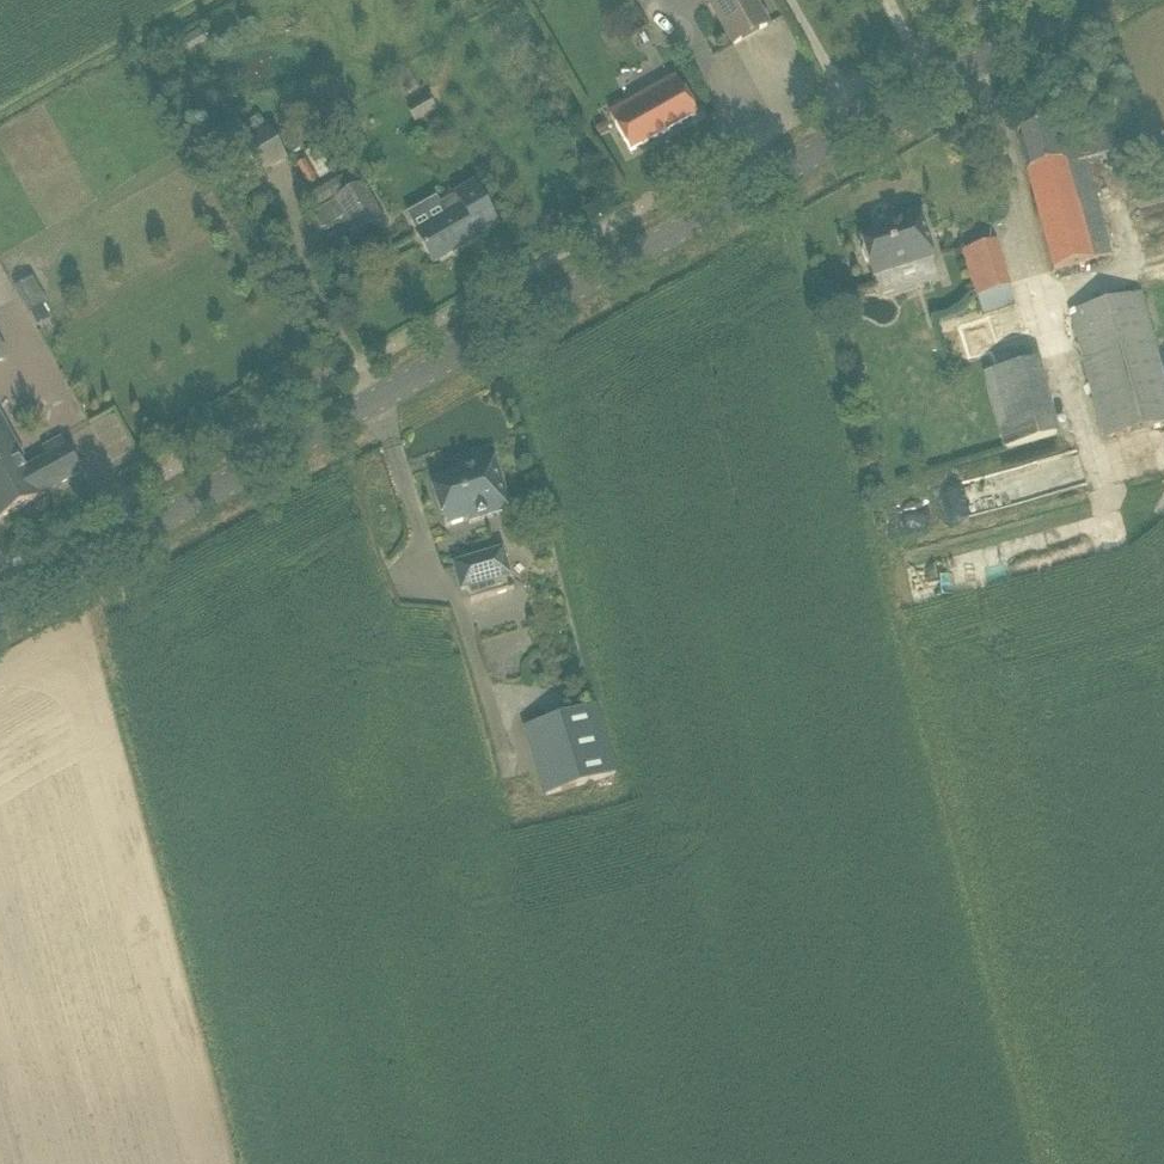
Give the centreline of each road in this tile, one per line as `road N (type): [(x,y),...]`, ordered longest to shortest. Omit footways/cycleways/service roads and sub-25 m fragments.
road 1 (tertiary): [(0,617),(1103,0)]

